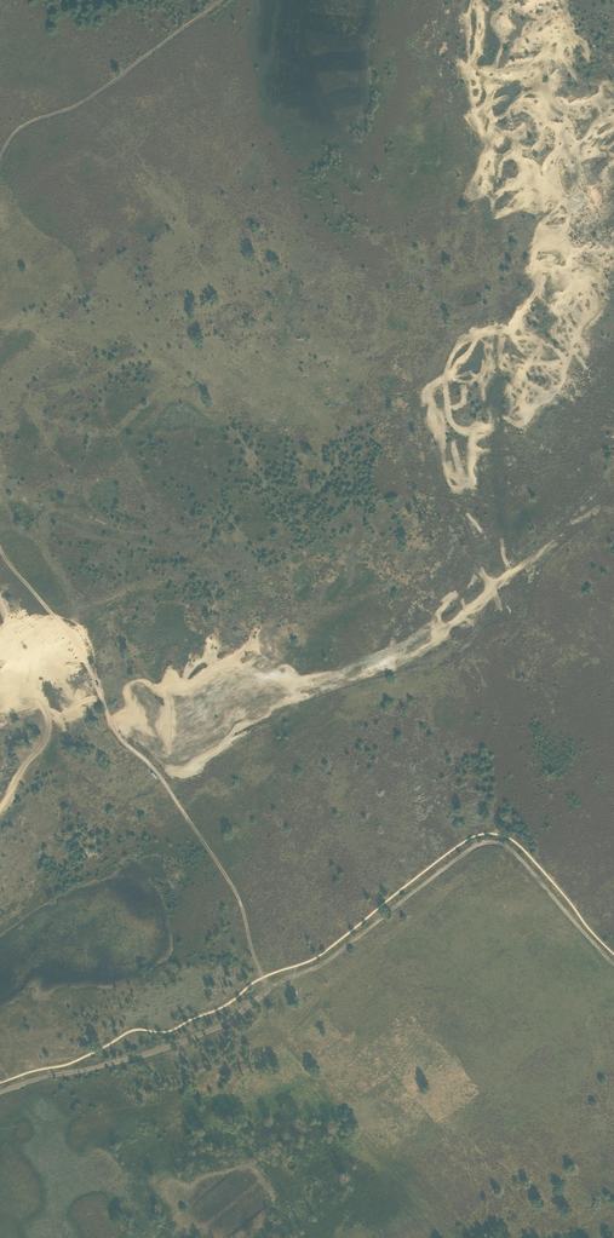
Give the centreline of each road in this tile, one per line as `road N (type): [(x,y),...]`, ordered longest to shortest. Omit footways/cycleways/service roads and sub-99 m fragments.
road 1 (track): [(263,977),(226,876),(158,773),(120,737),(67,632),(0,548)]
road 2 (track): [(263,994),(318,967),(483,843),(509,847),(613,965)]
road 3 (track): [(263,994),(213,1030),(0,1093)]
road 4 (track): [(0,159),(20,128),(96,94),(223,0)]

